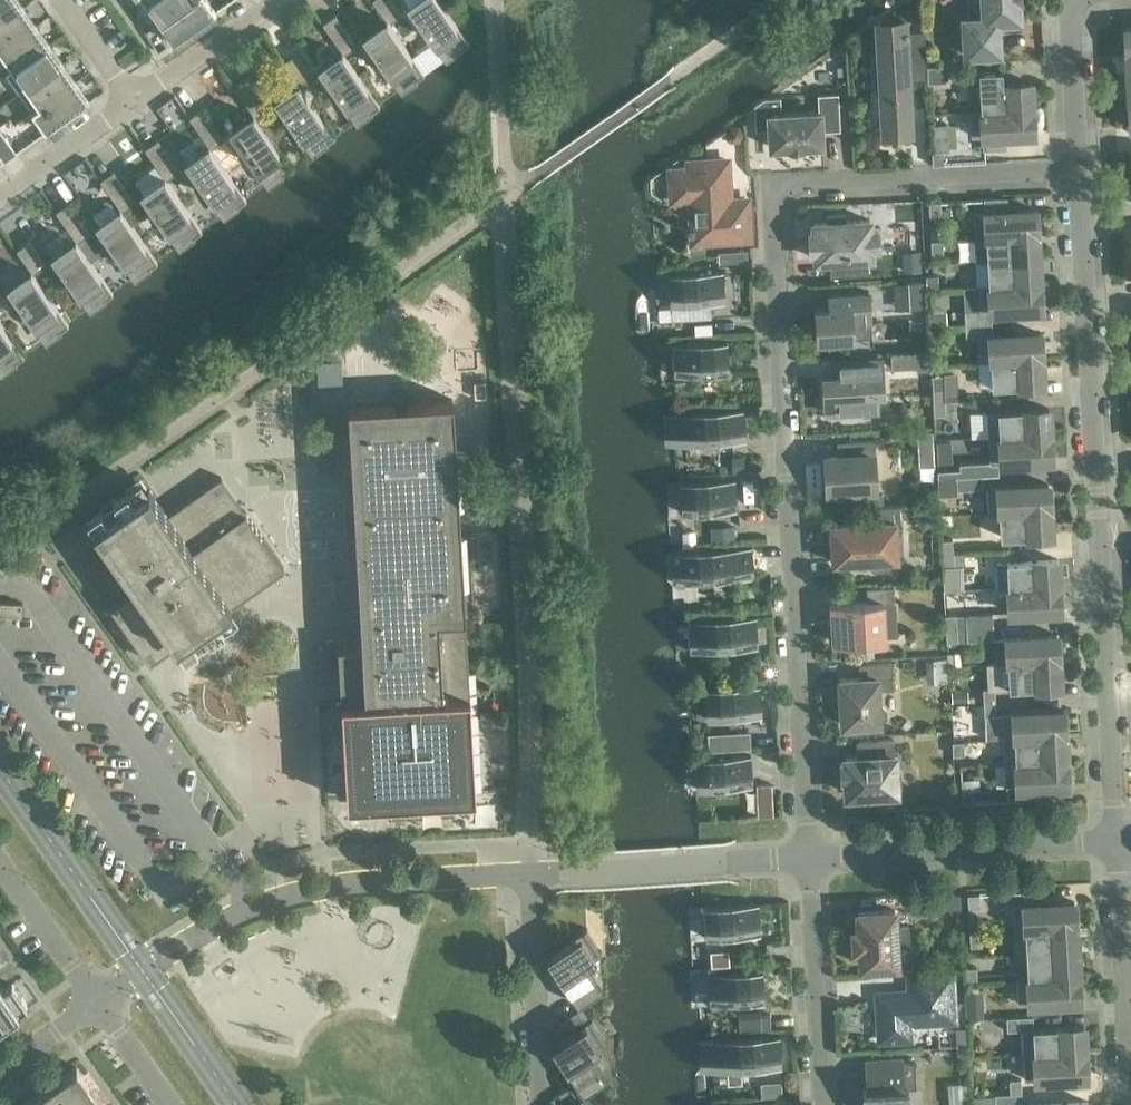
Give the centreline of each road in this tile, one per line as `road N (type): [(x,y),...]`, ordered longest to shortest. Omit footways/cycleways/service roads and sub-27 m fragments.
road 1 (residential): [(809,858),(773,187),(1079,168)]
road 2 (residential): [(1079,168),(1118,840)]
road 3 (residential): [(96,1005),(253,907),(360,883),(531,875)]
road 4 (residential): [(1118,840),(809,858)]
road 5 (residential): [(1130,1100),(1118,840)]
road 6 (residential): [(809,858),(823,1104)]
road 7 (residential): [(543,1104),(531,875)]
road 8 (residential): [(531,875),(726,862)]
road 9 (residential): [(133,101),(276,0)]
road 10 (residential): [(1068,0),(1079,168)]
road 11 (residential): [(0,867),(96,1005)]
road 12 (residential): [(0,195),(133,101)]
road 13 (residential): [(133,101),(62,0)]
road 14 (residential): [(96,1005),(167,1104)]

